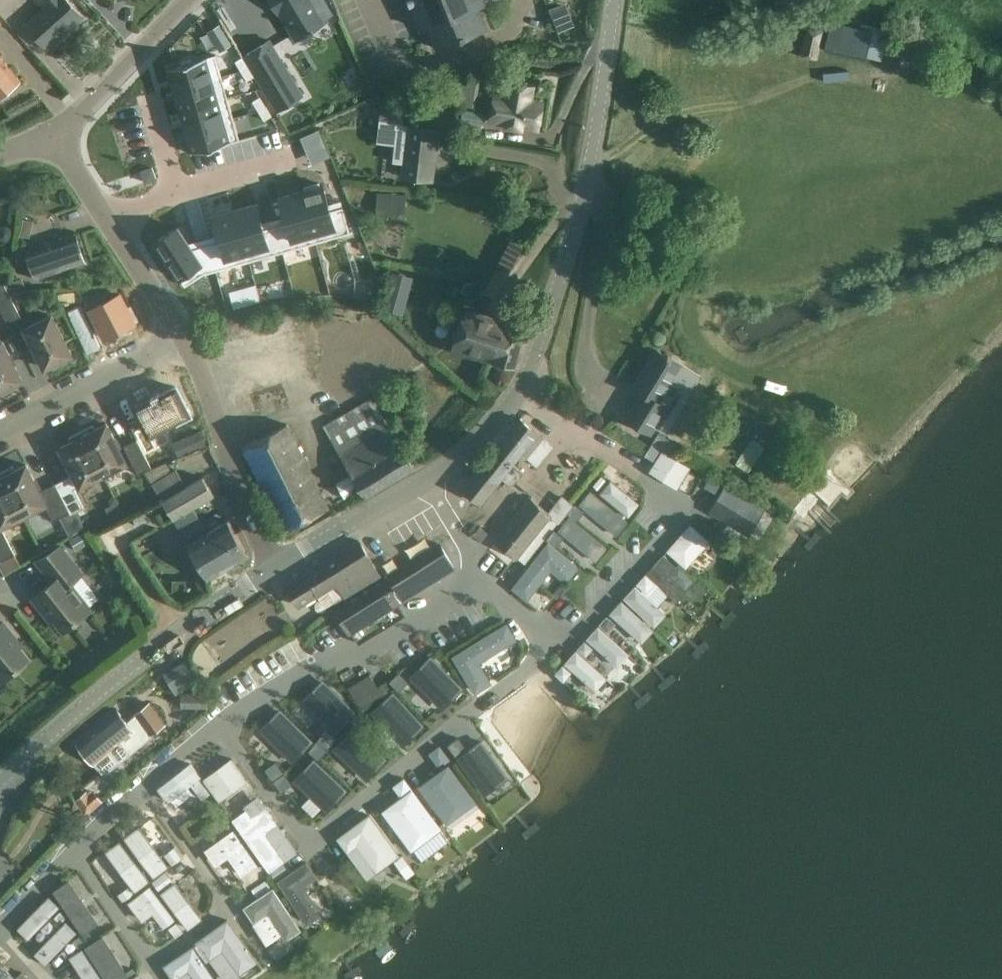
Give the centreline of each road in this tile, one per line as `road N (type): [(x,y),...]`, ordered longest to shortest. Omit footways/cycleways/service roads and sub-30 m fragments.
road 1 (unclassified): [(271,571),(463,454),(516,393),(579,206),(615,0)]
road 2 (unclassified): [(0,781),(136,662),(271,571)]
road 3 (residential): [(271,571),(182,336)]
road 4 (residential): [(182,336),(0,428)]
road 5 (residential): [(52,132),(87,106),(189,0)]
road 6 (residential): [(182,336),(110,226)]

